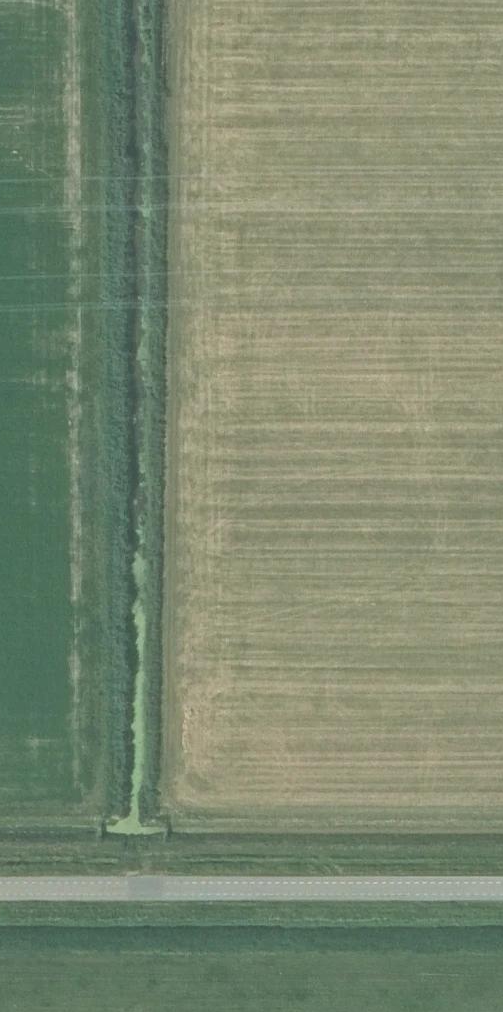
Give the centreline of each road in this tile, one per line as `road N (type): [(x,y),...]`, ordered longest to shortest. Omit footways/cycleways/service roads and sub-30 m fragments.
road 1 (unclassified): [(502,888),(0,889)]

